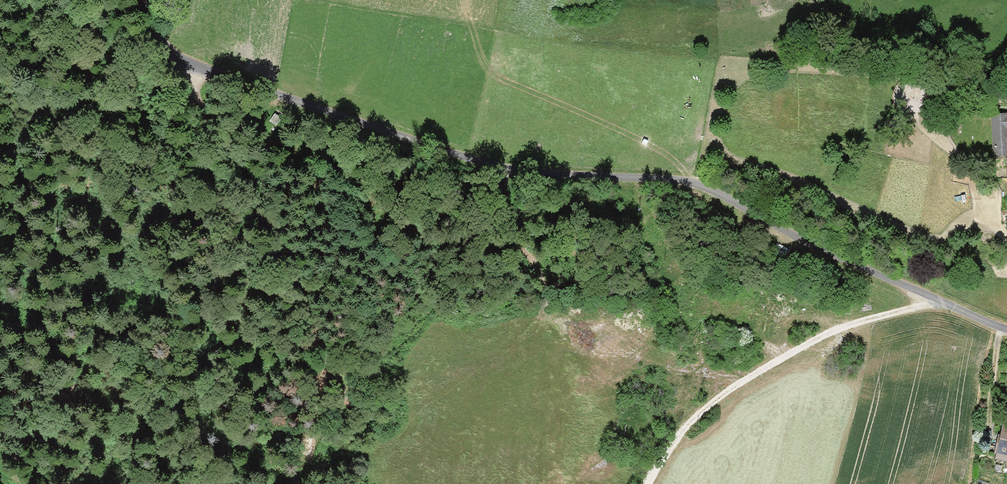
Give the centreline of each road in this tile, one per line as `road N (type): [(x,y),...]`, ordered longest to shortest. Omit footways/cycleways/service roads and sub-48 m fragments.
road 1 (unclassified): [(145,0),(162,44),(199,68),(511,171),(706,187),(799,239),(1006,331)]
road 2 (track): [(199,68),(212,124),(352,411)]
road 3 (track): [(943,304),(836,330),(754,374),(700,411),(650,483)]

